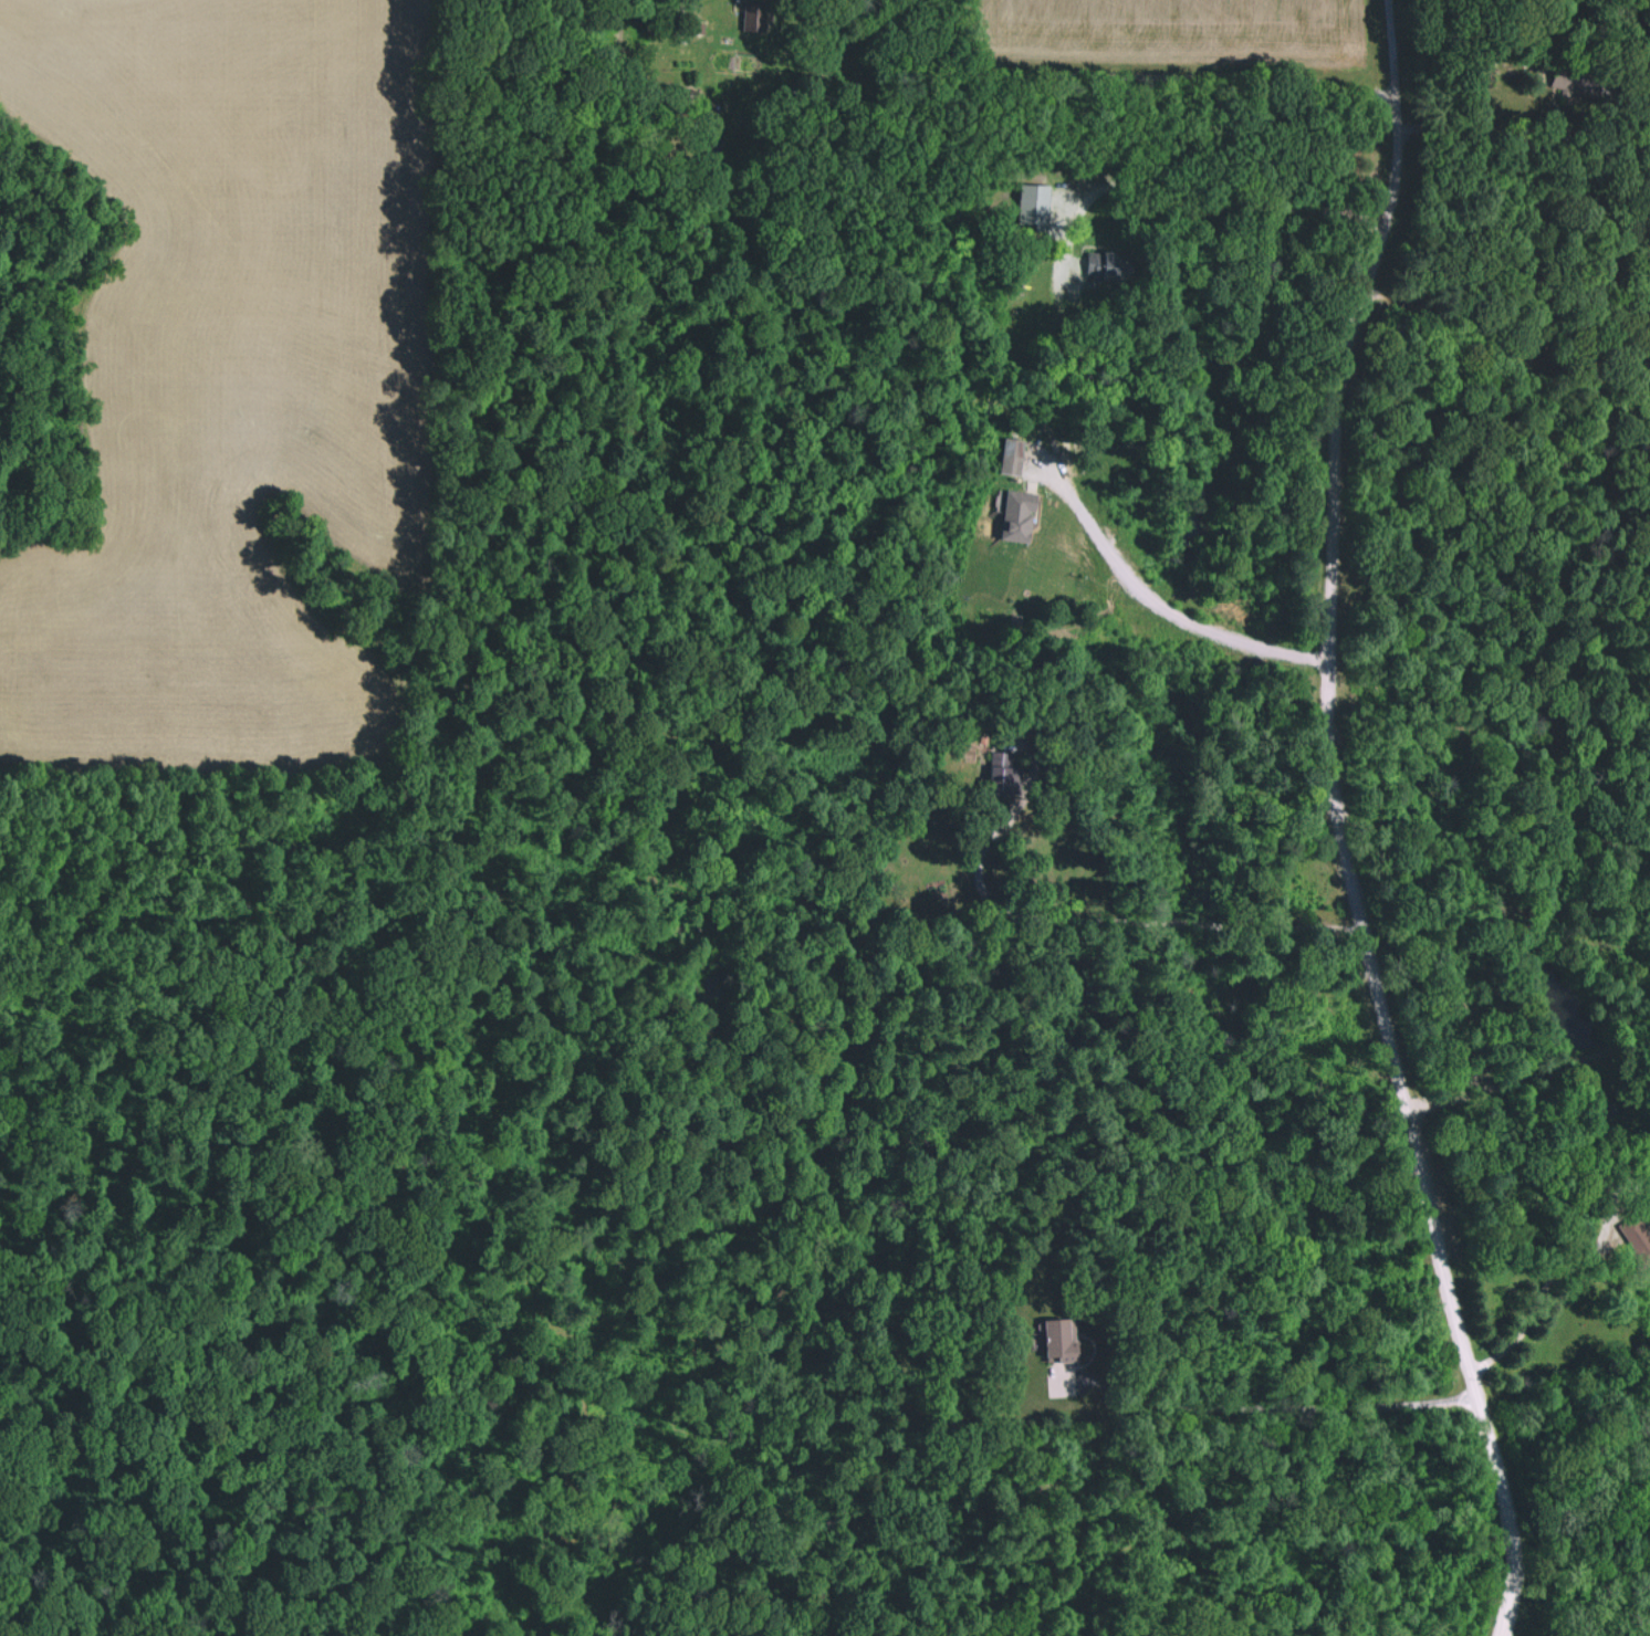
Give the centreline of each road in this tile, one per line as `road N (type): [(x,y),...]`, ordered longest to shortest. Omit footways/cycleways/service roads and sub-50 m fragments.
road 1 (residential): [(1501,1635),(1520,1576),(1493,1436),(1361,961),(1323,742),(1330,513),(1374,231),(1399,133),(1395,0)]

